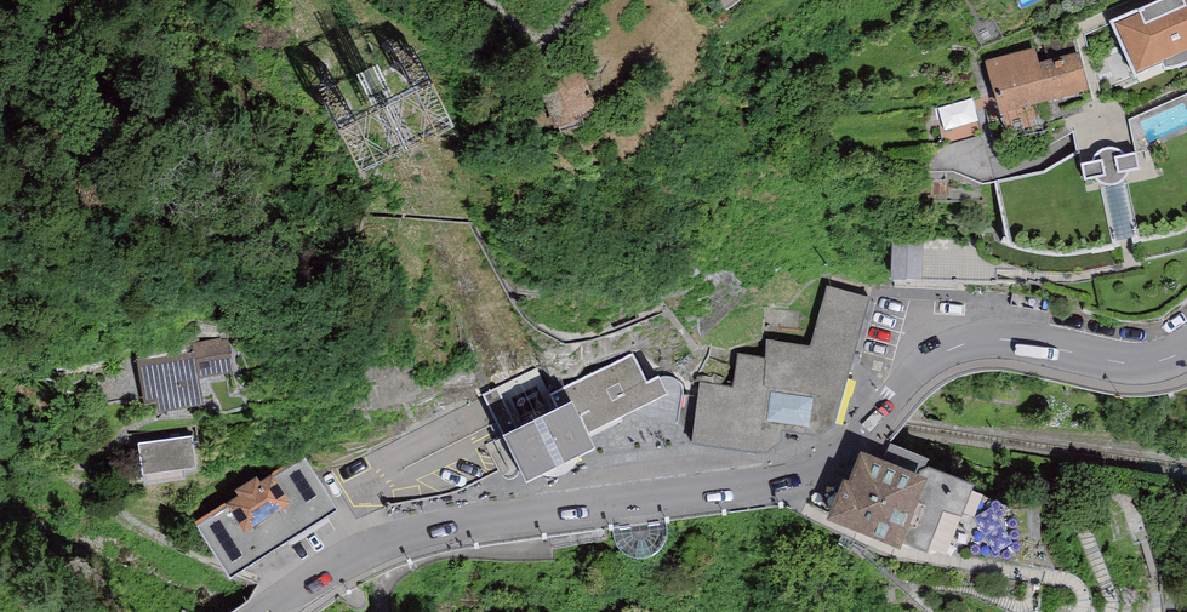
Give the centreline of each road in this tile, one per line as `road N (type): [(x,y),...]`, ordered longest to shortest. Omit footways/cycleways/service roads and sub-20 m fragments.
road 1 (secondary): [(267,611),(382,545),(810,473),(851,447),(929,362),(966,344),(1006,339),(1142,362),(1186,348)]
road 2 (trunk): [(1186,281),(1031,499),(963,611)]

